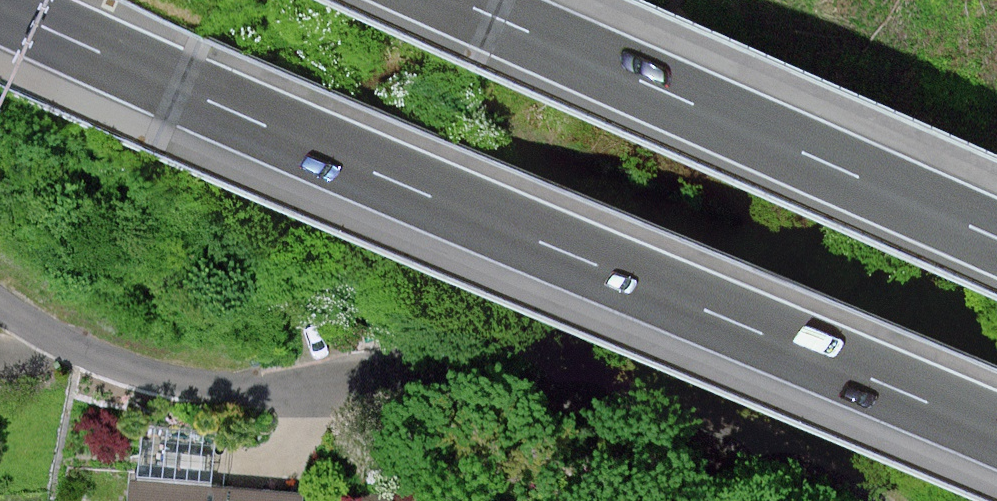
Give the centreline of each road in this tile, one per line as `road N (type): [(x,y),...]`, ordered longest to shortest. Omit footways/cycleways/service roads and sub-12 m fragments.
road 1 (motorway): [(0,6),(178,89),(996,436)]
road 2 (residential): [(0,291),(152,367),(270,389),(541,370),(864,500)]
road 3 (motorway): [(996,239),(459,0)]

